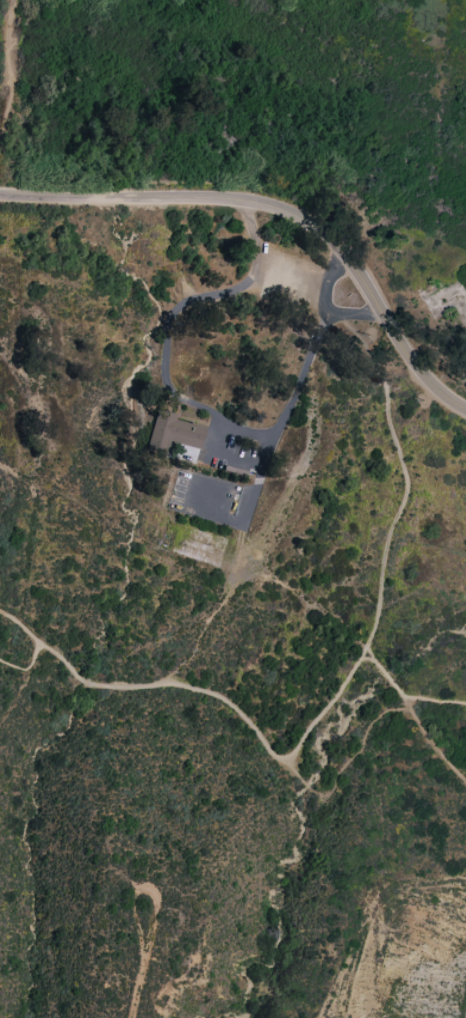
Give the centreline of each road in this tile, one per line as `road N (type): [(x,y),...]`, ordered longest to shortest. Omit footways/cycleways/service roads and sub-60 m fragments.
road 1 (tertiary): [(0,196),(236,197),(298,215),(355,268),(428,382),(465,410)]

